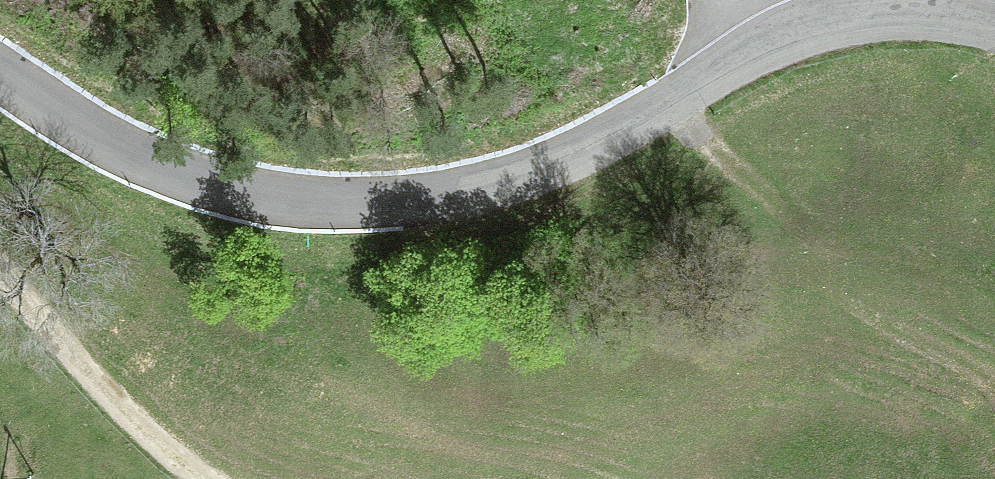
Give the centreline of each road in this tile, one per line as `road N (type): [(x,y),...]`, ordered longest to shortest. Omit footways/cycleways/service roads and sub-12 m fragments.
road 1 (tertiary): [(994,17),(918,3),(863,4),(817,16),(780,30),(559,165),(410,198),(259,192),(162,163),(0,76)]
road 2 (track): [(678,94),(703,140),(831,270),(923,344),(994,384)]
road 3 (track): [(0,271),(159,440),(216,478)]

